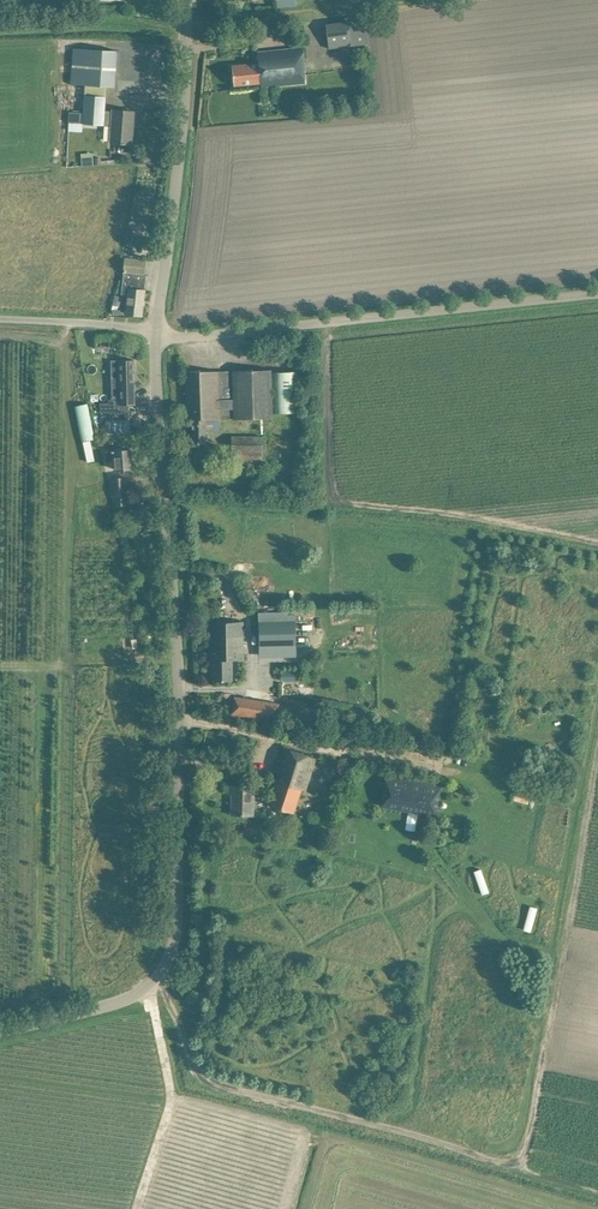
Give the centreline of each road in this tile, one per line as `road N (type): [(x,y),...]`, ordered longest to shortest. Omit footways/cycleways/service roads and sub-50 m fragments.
road 1 (unclassified): [(0,1032),(148,989),(175,938),(177,647),(157,332)]
road 2 (unclassified): [(157,332),(184,336),(597,293)]
road 3 (track): [(158,979),(193,1064),(207,1079),(454,1143),(494,1146),(514,1135)]
road 4 (unclassified): [(157,332),(175,200),(185,0)]
road 5 (unclassified): [(157,332),(0,319)]

